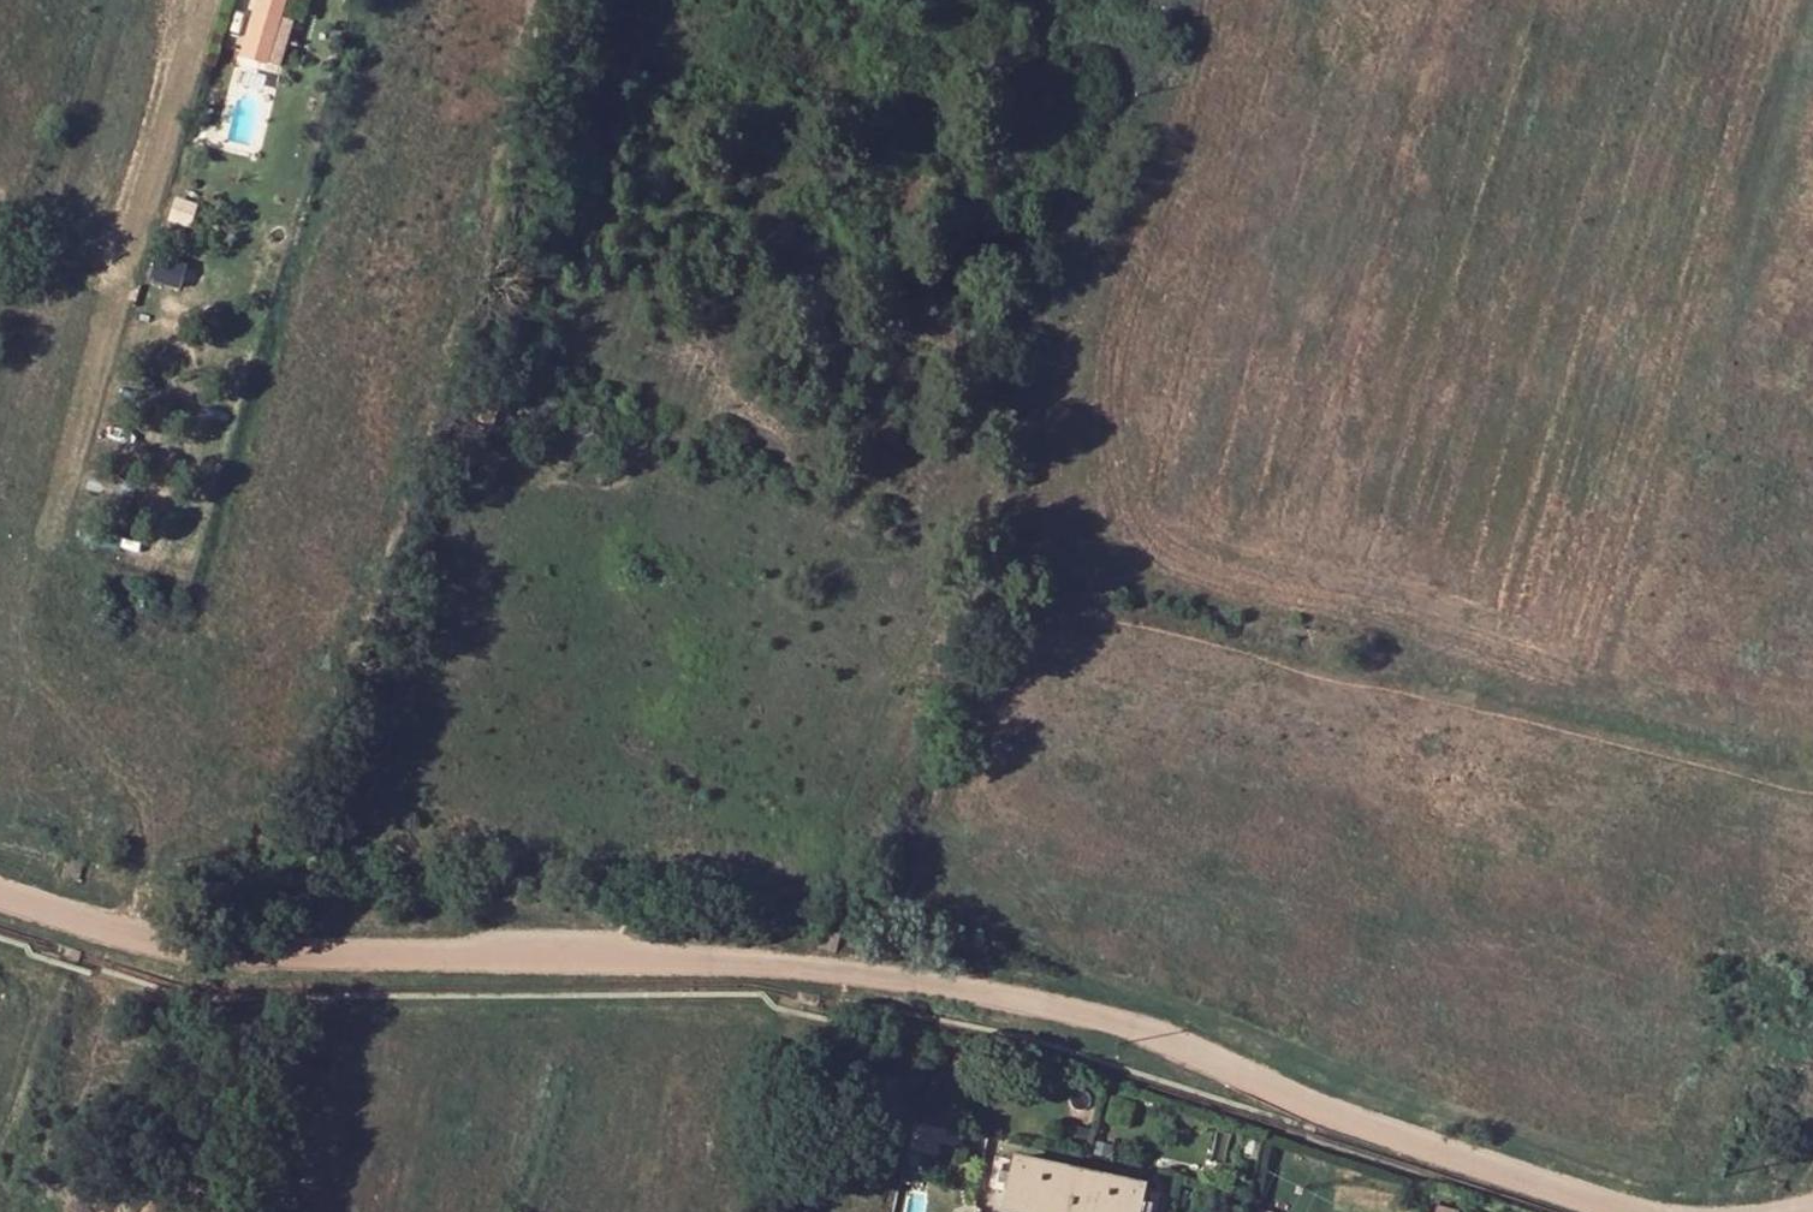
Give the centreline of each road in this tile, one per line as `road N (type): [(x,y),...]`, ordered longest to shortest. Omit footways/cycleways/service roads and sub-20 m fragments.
road 1 (unclassified): [(1611,1211),(1165,1054),(962,998),(780,963),(514,958),(292,974),(152,948),(0,899)]

